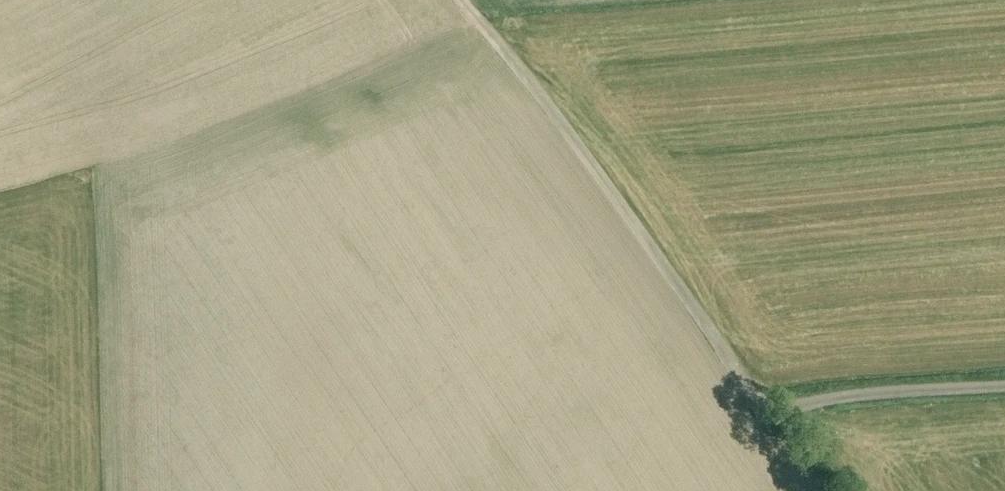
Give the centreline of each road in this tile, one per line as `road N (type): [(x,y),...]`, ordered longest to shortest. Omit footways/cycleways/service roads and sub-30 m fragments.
road 1 (track): [(1004,384),(767,409),(460,0)]

